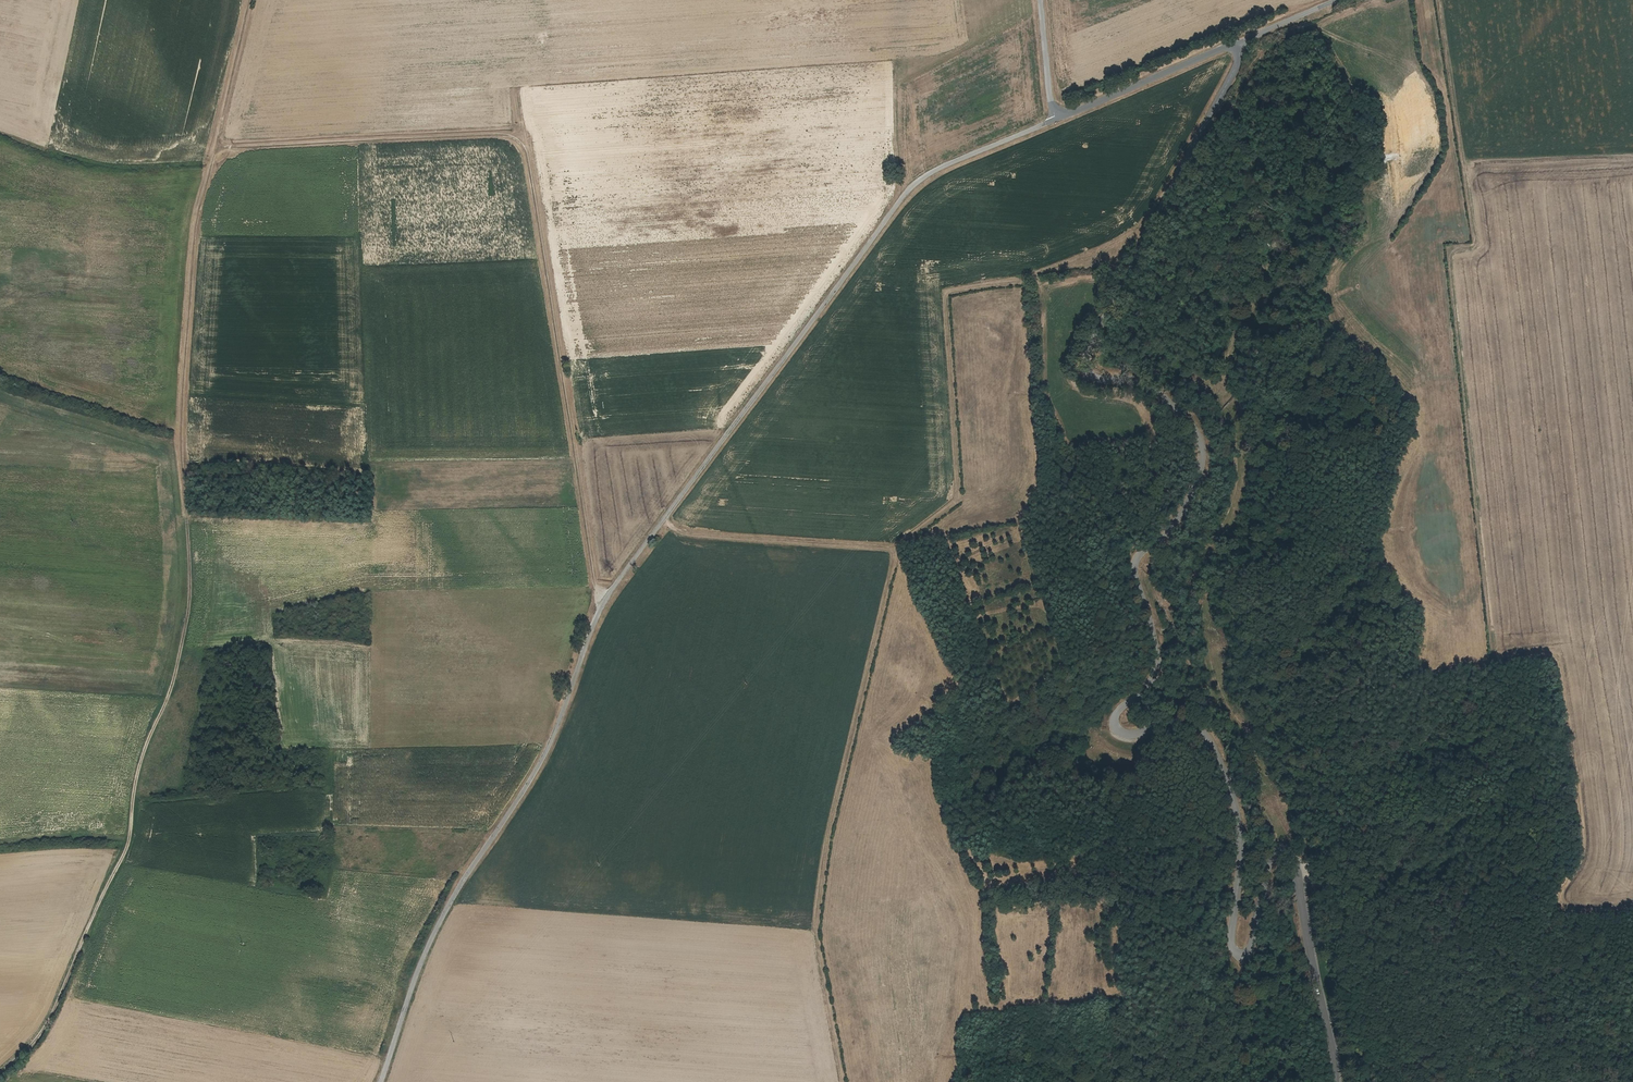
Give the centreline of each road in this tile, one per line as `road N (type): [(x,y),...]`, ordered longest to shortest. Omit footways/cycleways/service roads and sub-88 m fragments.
road 1 (unclassified): [(1336,1077),(1290,853),(1273,853),(1252,947),(1238,954),(1231,936),(1241,836),(1213,747),(1202,731),(1181,724),(1127,734),(1114,722),(1156,669),(1134,564),(1190,502),(1202,444),(1155,389),(1090,374),(1085,361),(1228,84),(1238,43)]
road 2 (unclassified): [(1056,118),(912,184),(616,581),(548,746),(455,890),(420,963),(380,1081)]
road 3 (track): [(1632,911),(1566,912),(1560,905),(1582,841),(1558,666),(1548,657),(1503,661),(1493,650),(1450,263),(1476,240),(1439,0)]
road 4 (track): [(1142,230),(1024,280),(945,298),(957,495),(893,553),(817,901),(842,1081)]
road 5 (track): [(0,1072),(45,1026),(125,851),(139,763),(179,657),(190,595),(181,411),(196,218),(218,144)]
road 6 (track): [(218,144),(486,137),(515,138),(526,150),(594,579),(606,598)]
road 7 (track): [(665,517),(678,531),(893,553)]
road 8 (unclassified): [(1238,43),(1056,118)]
road 9 (track): [(218,144),(249,0)]
road 10 (track): [(1141,553),(1157,579),(1160,605),(1213,665)]
road 11 (unclassified): [(1056,118),(1039,0)]

